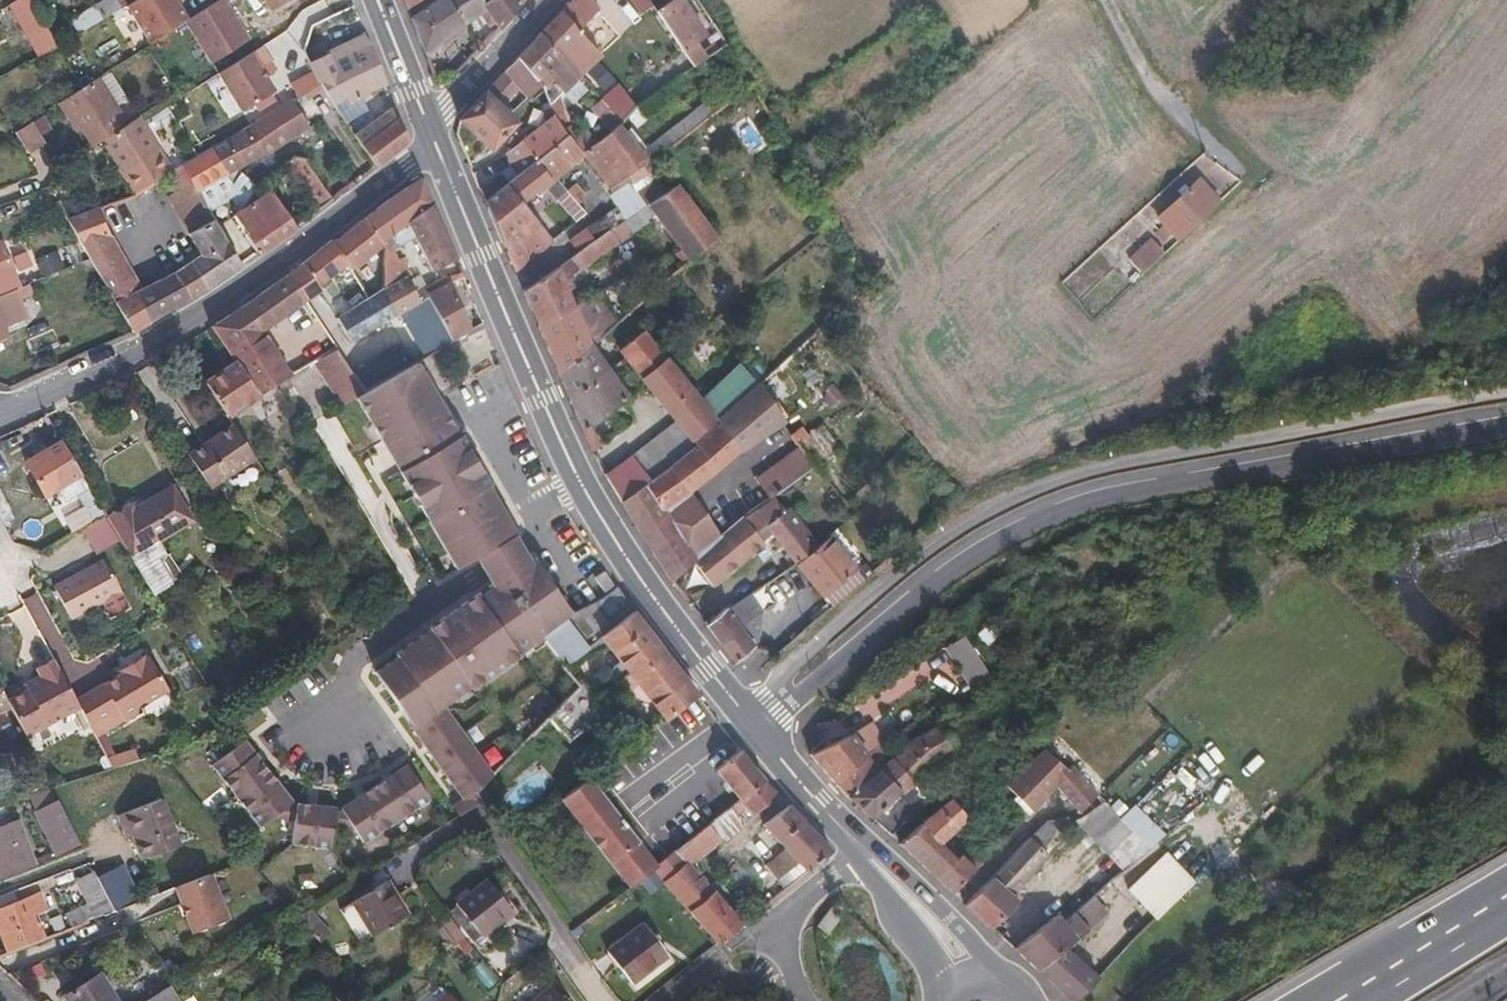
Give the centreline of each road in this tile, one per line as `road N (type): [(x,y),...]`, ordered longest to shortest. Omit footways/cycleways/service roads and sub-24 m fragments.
road 1 (unclassified): [(749,722),(762,687),(948,532),(1020,494),(1100,466),(1506,392)]
road 2 (trunk): [(1506,416),(1142,477),(1055,500),(982,540),(749,722)]
road 3 (primary): [(749,722),(573,470),(432,141)]
road 4 (tertiary): [(0,417),(264,270),(432,141)]
road 5 (track): [(1108,0),(1156,86),(1247,168)]
road 6 (trunk): [(1506,901),(1345,1000)]
road 7 (primary): [(857,848),(749,722)]
road 8 (residential): [(425,123),(535,0)]
road 9 (primary): [(425,123),(377,0)]
road 10 (residential): [(660,1000),(767,924)]

